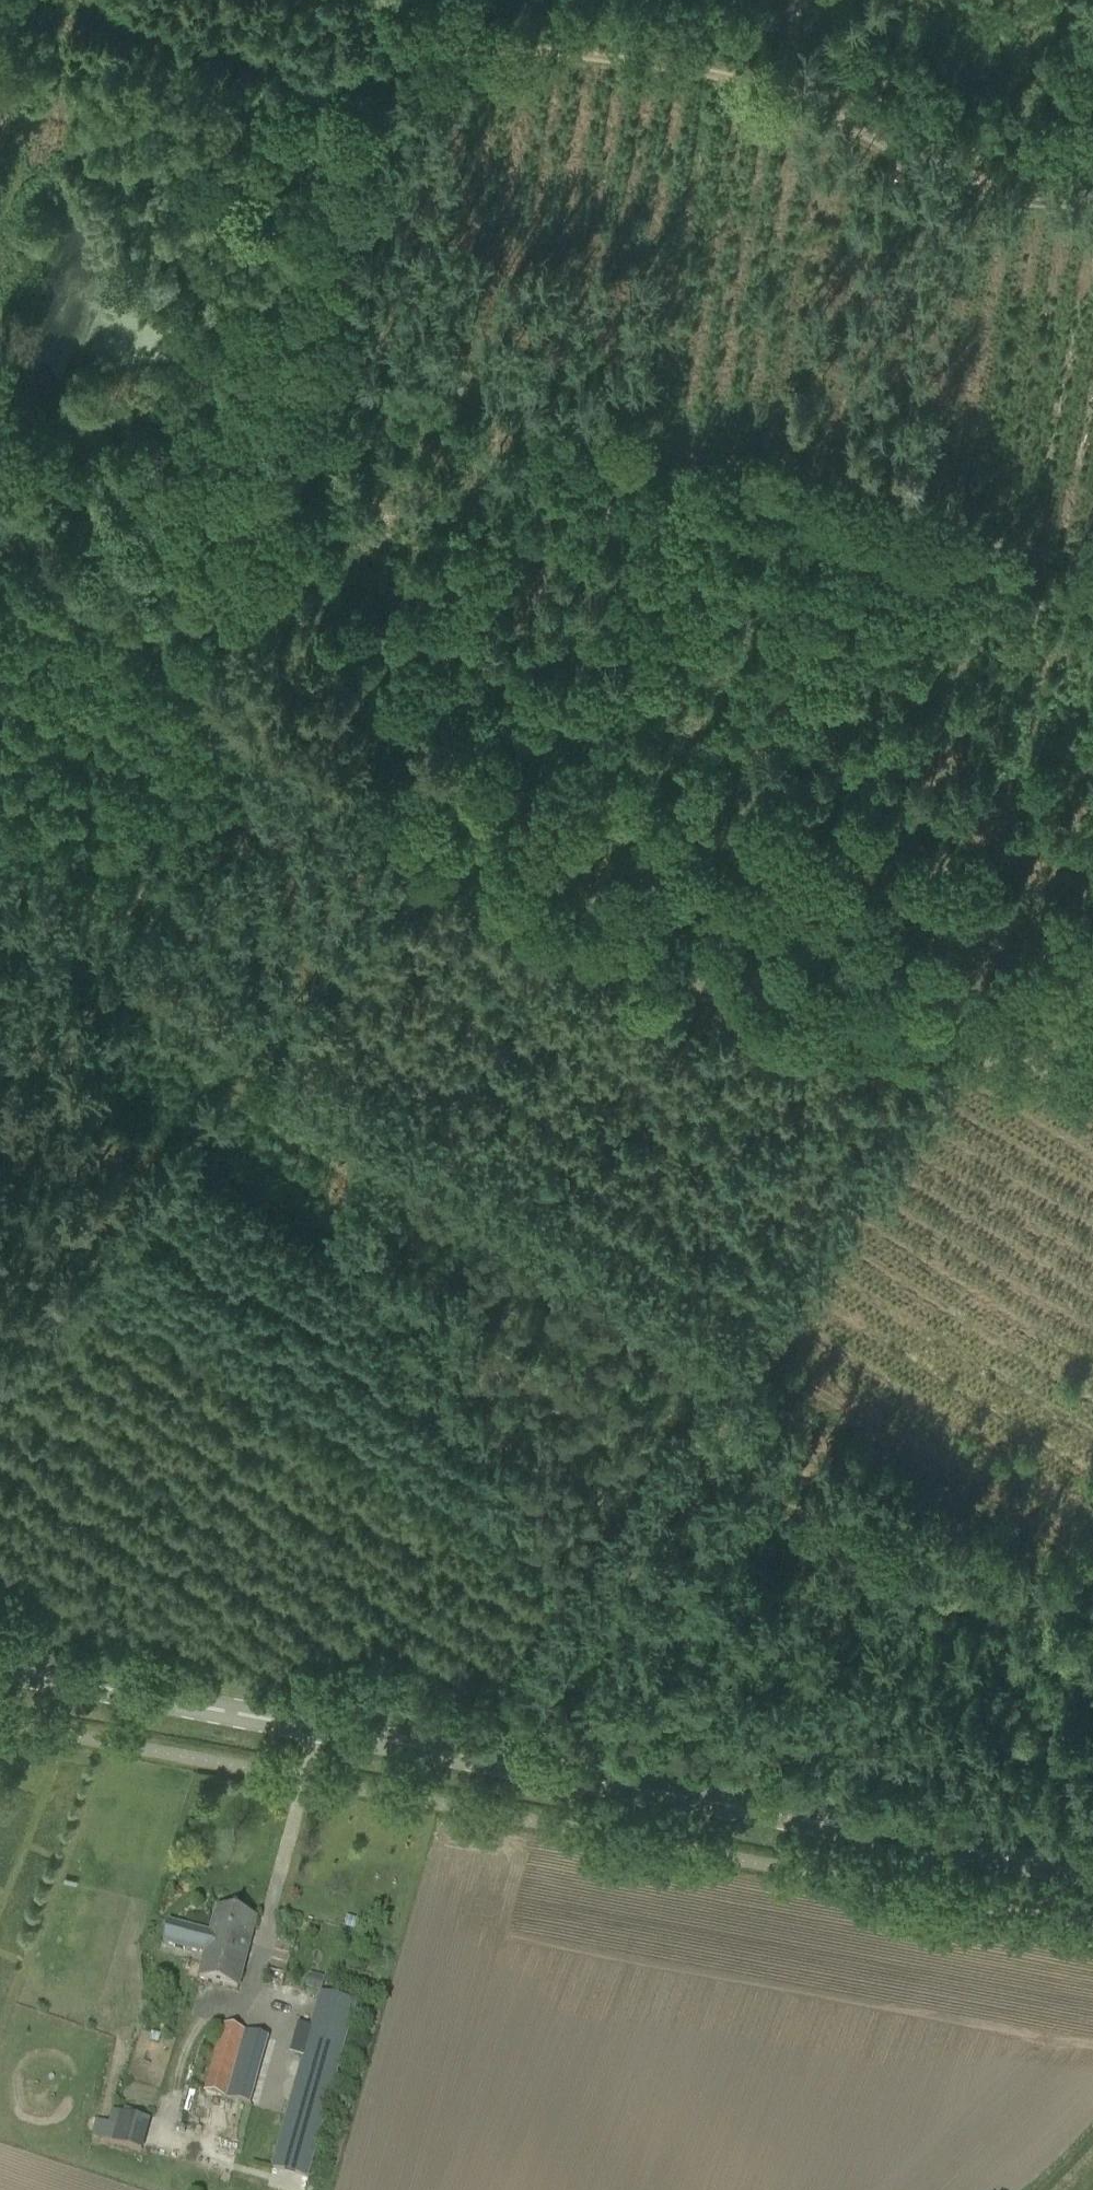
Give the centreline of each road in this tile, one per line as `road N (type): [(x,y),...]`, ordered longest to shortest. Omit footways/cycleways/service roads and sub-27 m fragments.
road 1 (secondary): [(1092,1888),(0,1682)]

